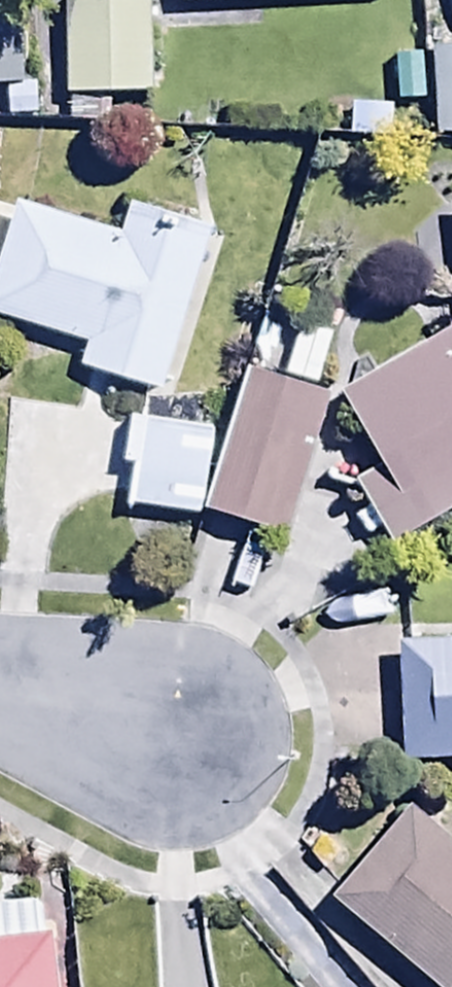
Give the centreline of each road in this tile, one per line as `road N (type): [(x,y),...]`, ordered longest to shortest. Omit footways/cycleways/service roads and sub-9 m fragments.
road 1 (residential): [(191,740),(0,696)]

